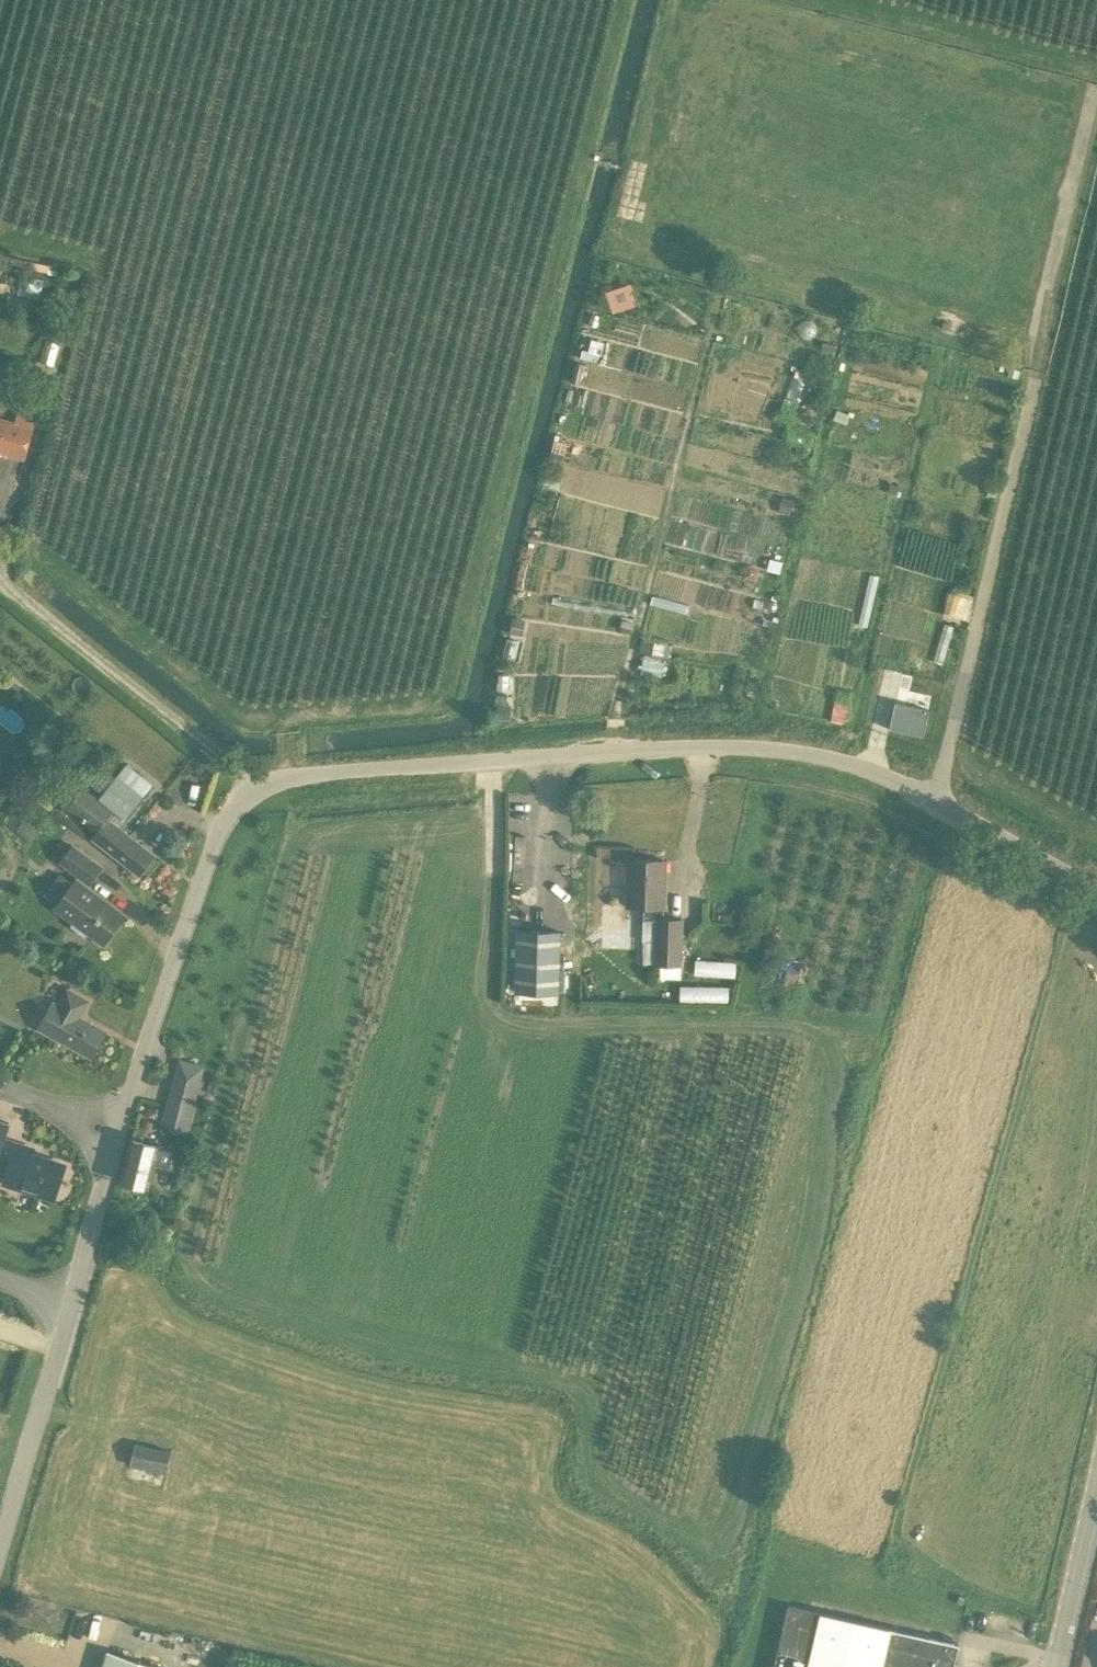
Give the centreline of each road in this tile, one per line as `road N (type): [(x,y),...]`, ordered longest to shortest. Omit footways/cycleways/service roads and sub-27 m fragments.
road 1 (unclassified): [(0,1543),(123,1116),(219,833),(246,794),(279,779),(702,743),(799,747),(936,798),(1096,888)]
road 2 (secondary): [(1059,1666),(1096,1502)]

